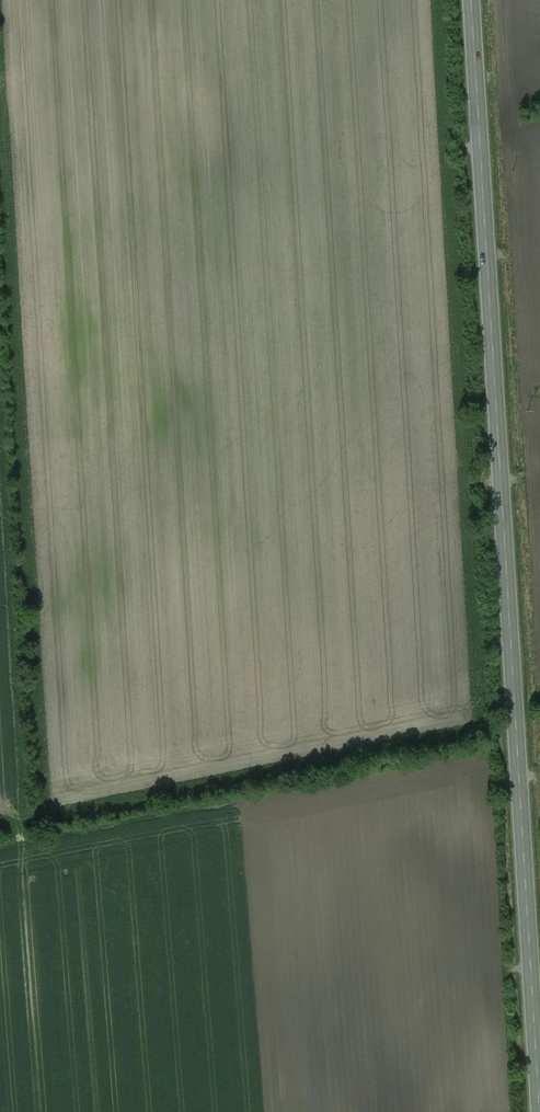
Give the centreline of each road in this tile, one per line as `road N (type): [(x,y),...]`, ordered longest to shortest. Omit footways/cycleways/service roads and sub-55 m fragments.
road 1 (secondary): [(539,1111),(471,0)]

